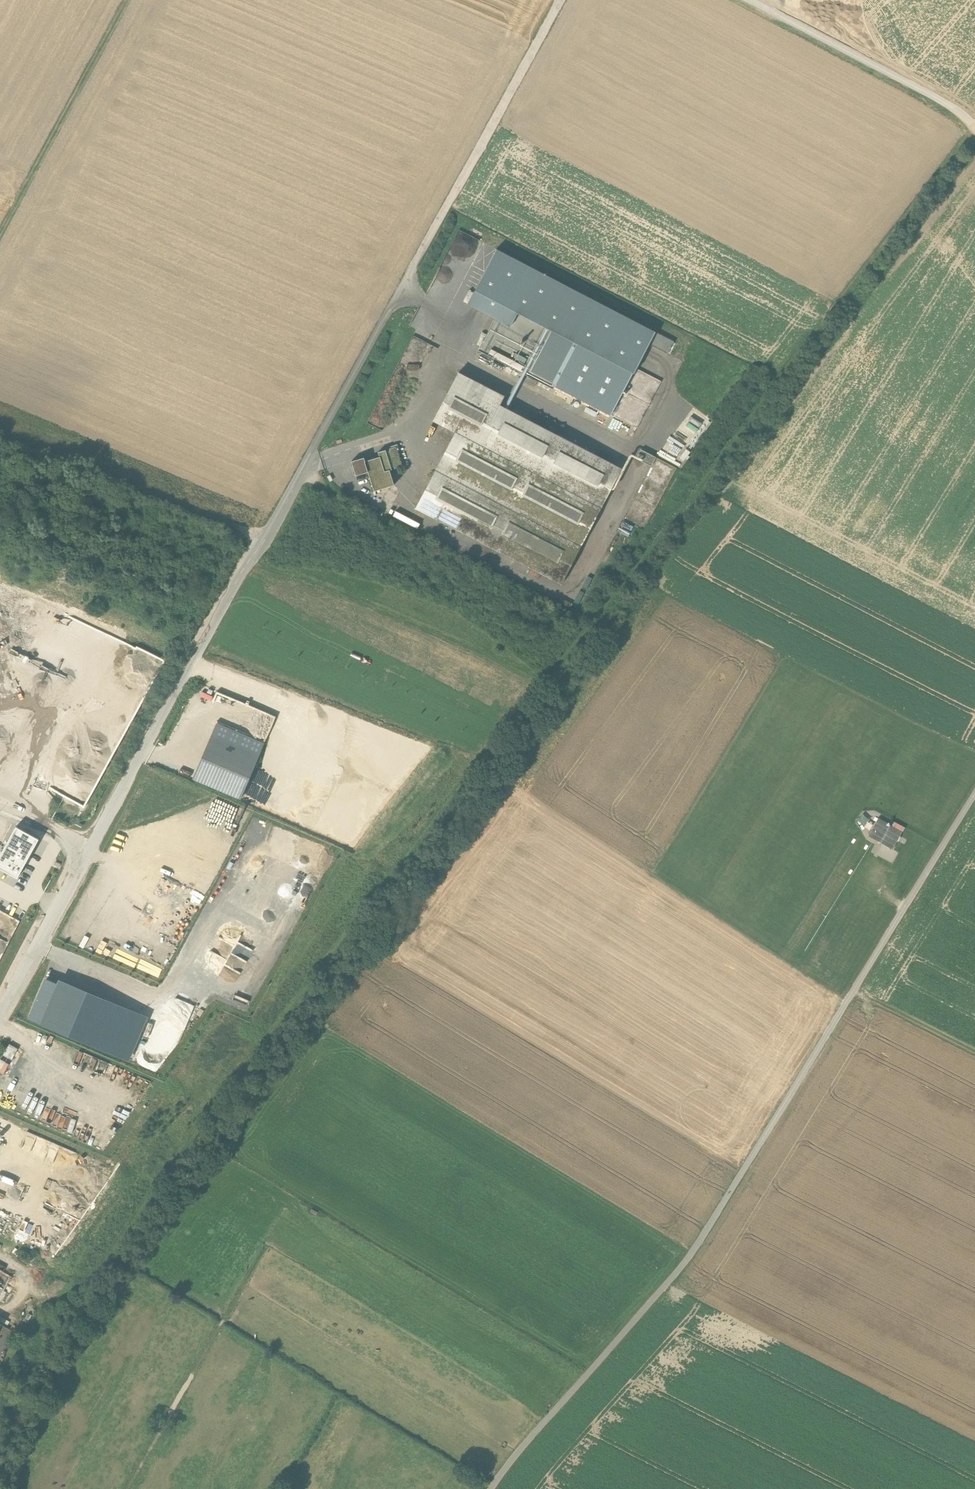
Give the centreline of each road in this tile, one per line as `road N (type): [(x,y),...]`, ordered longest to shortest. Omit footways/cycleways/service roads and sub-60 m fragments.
road 1 (track): [(492,1488),(686,1261),(974,794)]
road 2 (residential): [(0,1017),(296,479)]
road 3 (track): [(296,479),(560,0)]
road 4 (track): [(138,0),(0,252)]
road 5 (track): [(263,540),(0,434)]
road 6 (track): [(974,125),(743,0)]
road 7 (track): [(974,1055),(853,993)]

